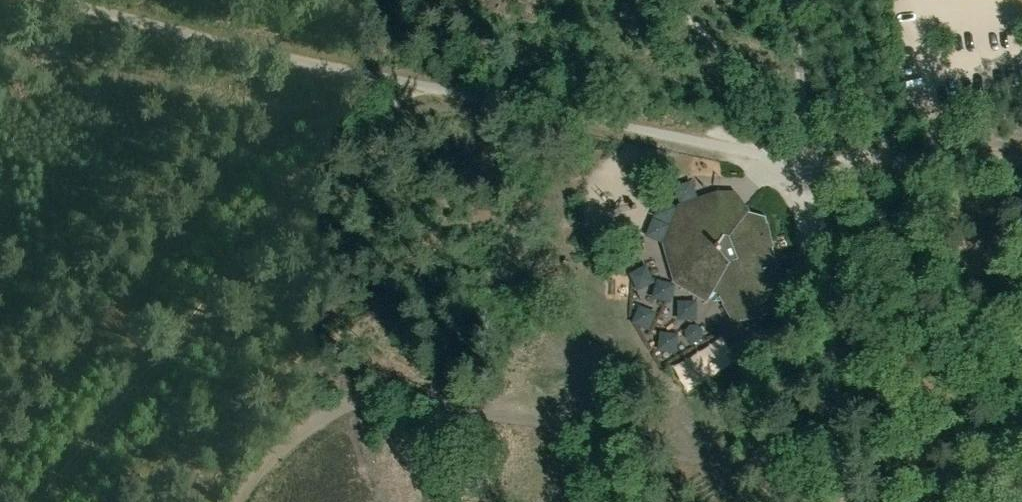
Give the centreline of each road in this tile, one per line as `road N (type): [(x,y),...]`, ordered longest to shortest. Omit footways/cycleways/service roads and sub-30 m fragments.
road 1 (track): [(50,501),(393,68)]
road 2 (track): [(1021,287),(968,350),(831,427),(723,460),(624,437)]
road 3 (track): [(1021,414),(986,365),(983,333),(933,302),(856,272),(813,230)]
road 4 (unclassified): [(1021,159),(816,166)]
road 5 (track): [(801,162),(786,0)]

